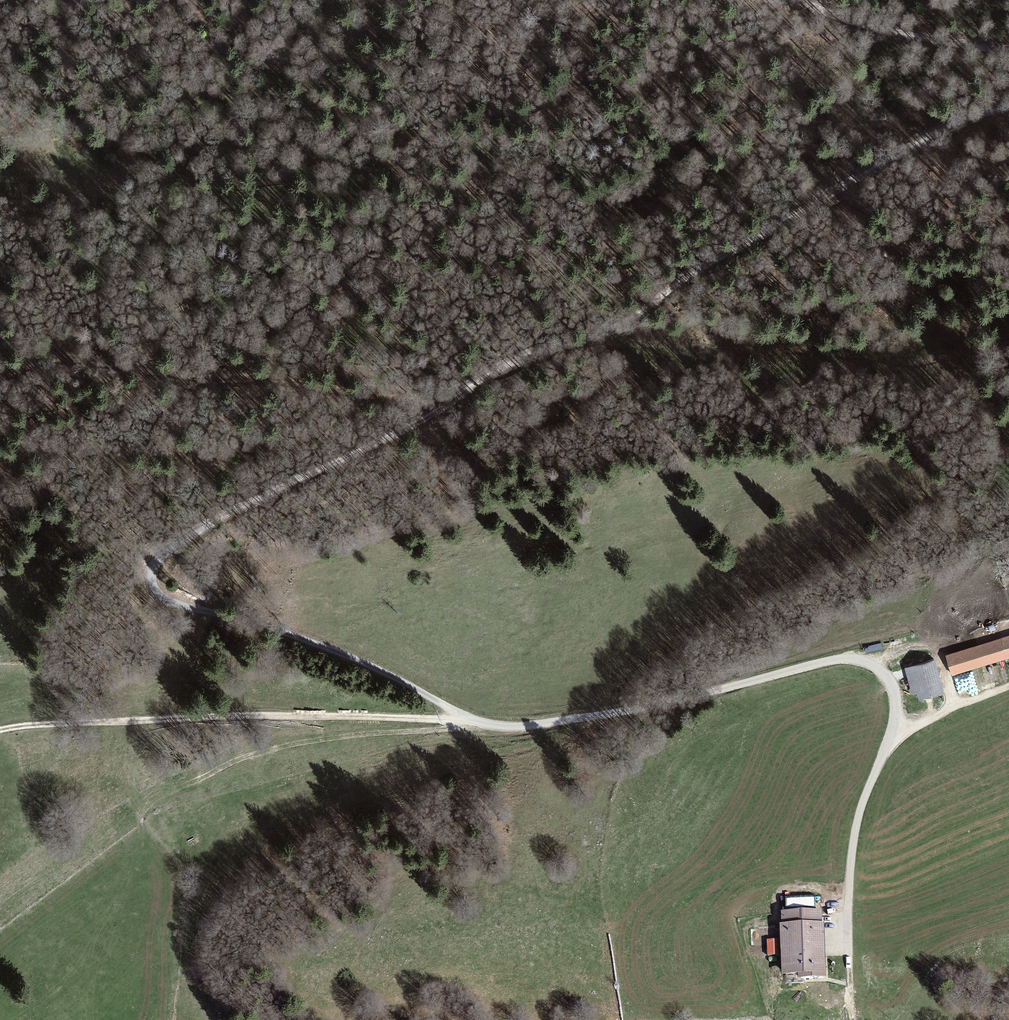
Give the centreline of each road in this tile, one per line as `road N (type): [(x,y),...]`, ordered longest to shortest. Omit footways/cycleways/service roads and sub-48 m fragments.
road 1 (track): [(1008,109),(976,114),(911,147),(682,278),(614,330),(517,360),(425,416),(244,506),(189,540),(160,569),(165,591),(176,599),(312,644),(470,720)]
road 2 (track): [(470,720),(540,726),(850,659),(891,684),(891,738)]
road 3 (track): [(0,729),(89,719),(470,720)]
road 4 (track): [(461,394),(413,401),(59,357),(0,378)]
road 5 (track): [(891,738),(854,840),(851,1019)]
road 6 (track): [(798,0),(894,33),(1008,49)]
road 7 (track): [(891,738),(1008,686)]
road 8 (track): [(878,669),(896,649),(928,648),(944,667),(955,706)]

